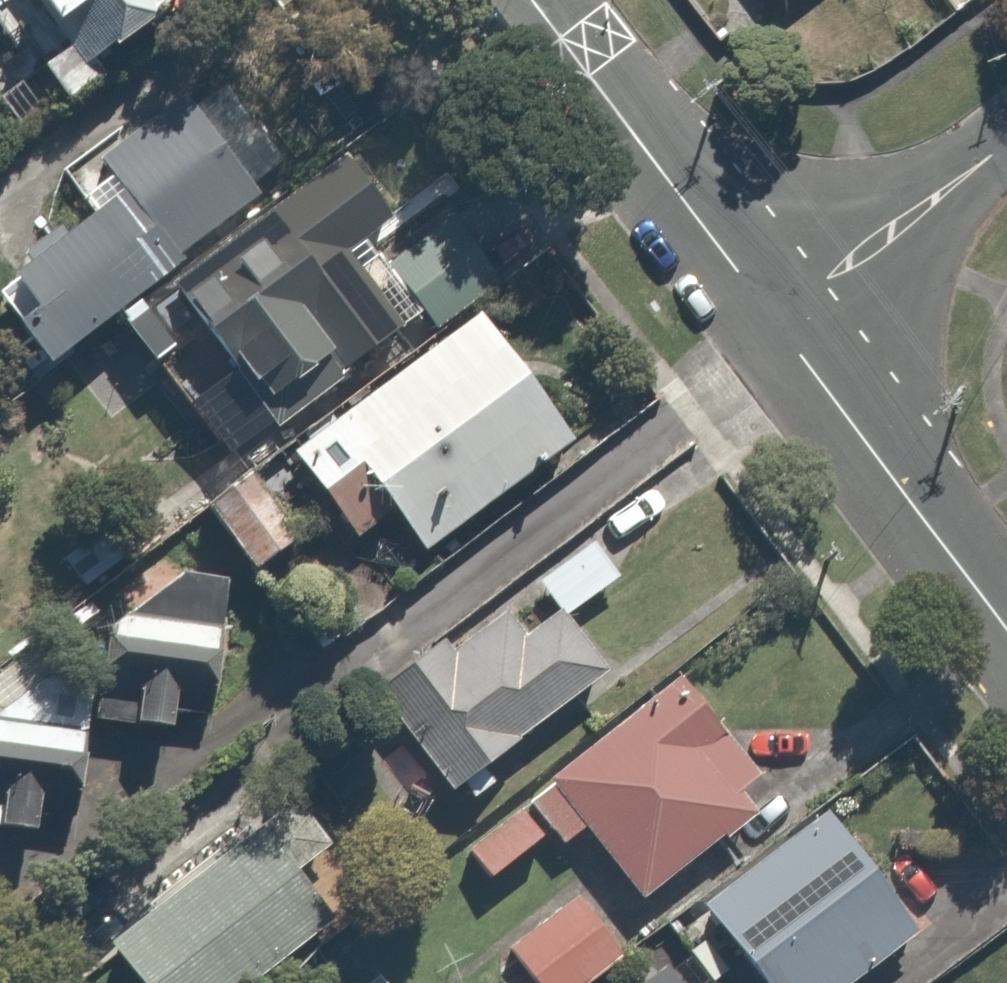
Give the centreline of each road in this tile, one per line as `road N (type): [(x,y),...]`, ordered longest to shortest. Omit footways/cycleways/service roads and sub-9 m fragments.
road 1 (unclassified): [(778,325),(533,0)]
road 2 (unclassified): [(1006,626),(778,325)]
road 3 (residential): [(1006,149),(778,325)]

